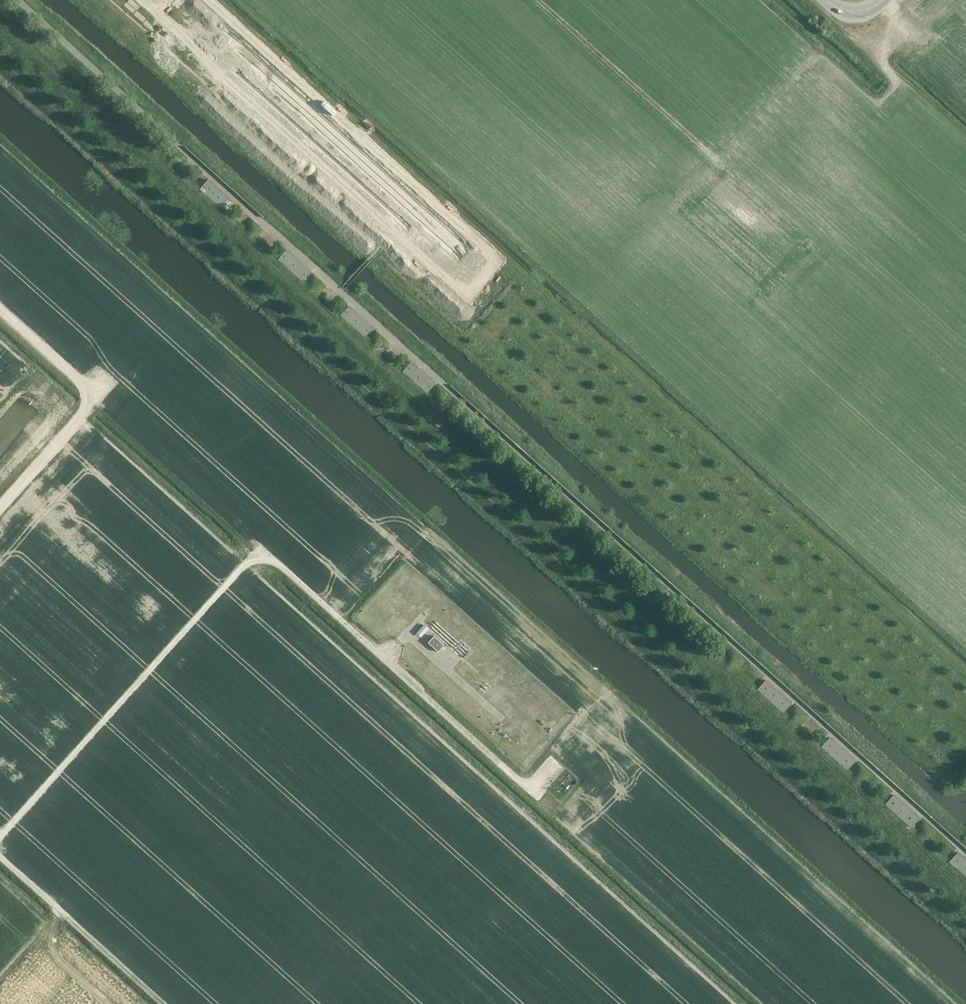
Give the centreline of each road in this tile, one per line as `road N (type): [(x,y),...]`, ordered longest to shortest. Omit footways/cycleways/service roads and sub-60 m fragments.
road 1 (track): [(965,921),(0,49)]
road 2 (unclassified): [(94,403),(0,508)]
road 3 (unclassified): [(94,403),(0,316)]

